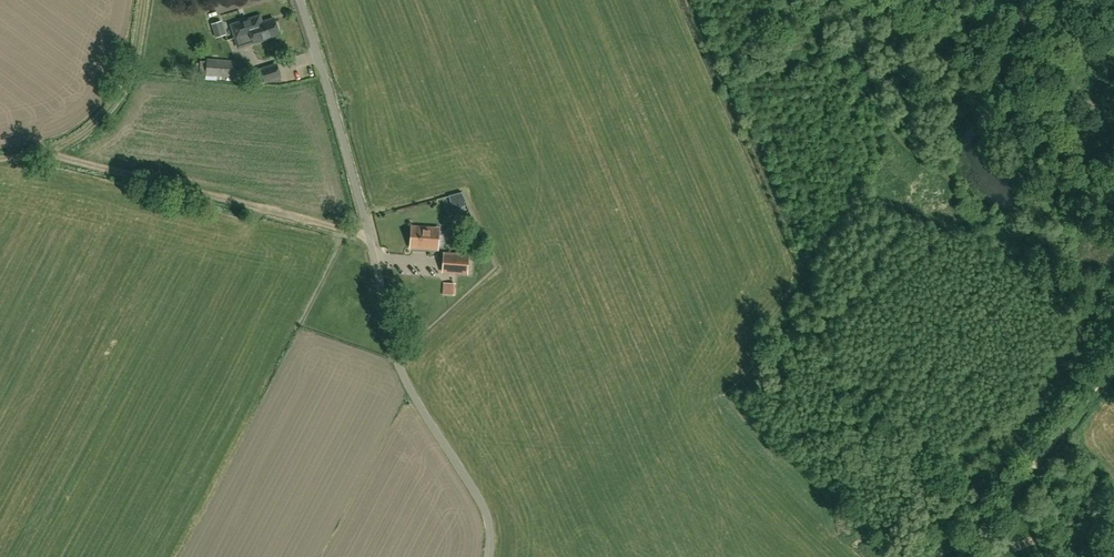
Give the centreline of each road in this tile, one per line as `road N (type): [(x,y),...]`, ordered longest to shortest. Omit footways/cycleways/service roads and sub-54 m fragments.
road 1 (unclassified): [(489,556),(488,521),(476,493),(409,387),(394,348),(349,158),(300,0)]
road 2 (track): [(54,152),(368,236)]
road 3 (track): [(961,556),(1113,365)]
road 4 (track): [(0,156),(71,146),(105,120),(131,64),(141,0)]

